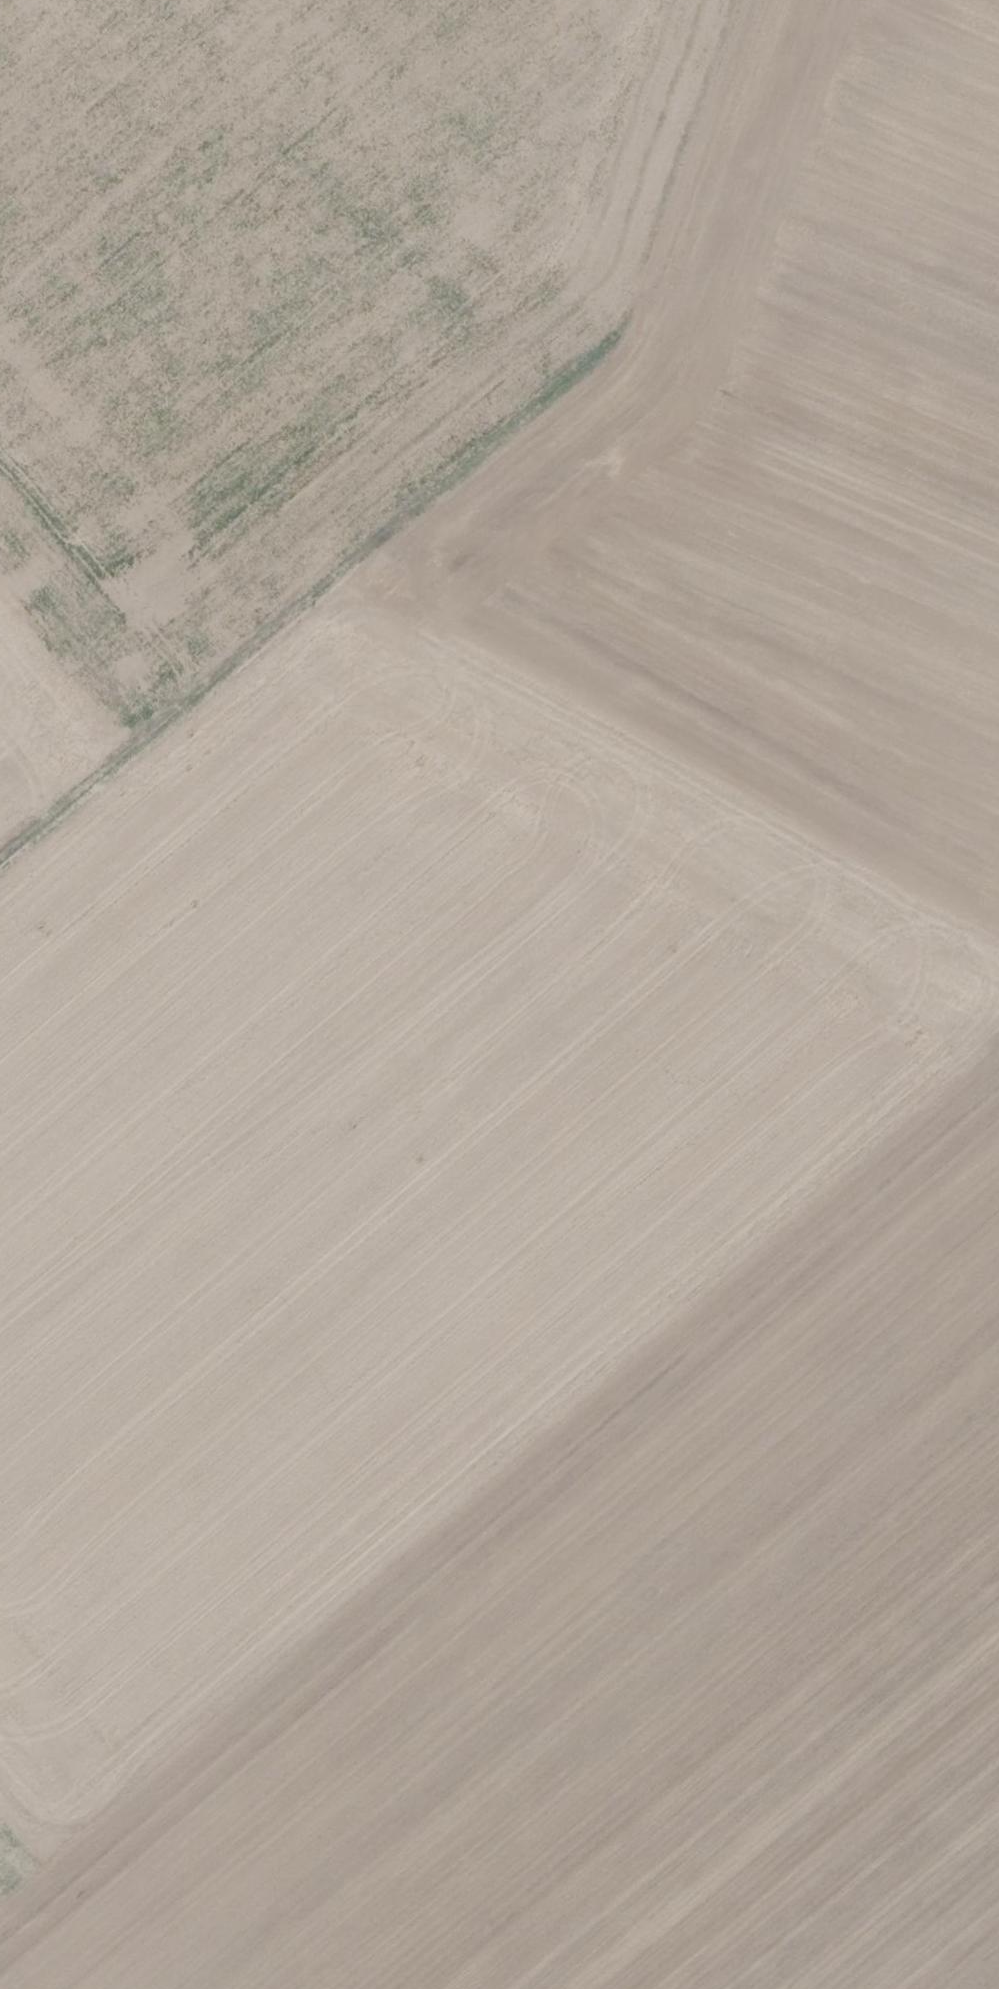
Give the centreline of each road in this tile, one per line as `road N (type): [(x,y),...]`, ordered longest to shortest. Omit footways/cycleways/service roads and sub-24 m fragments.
road 1 (track): [(0,863),(998,11)]

